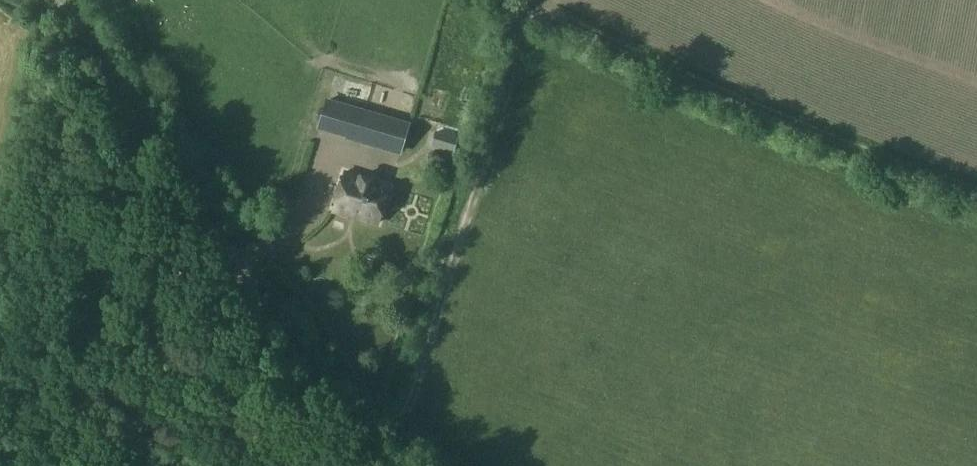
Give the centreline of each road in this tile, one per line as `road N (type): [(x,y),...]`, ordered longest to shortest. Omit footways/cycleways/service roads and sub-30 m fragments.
road 1 (track): [(976,191),(528,12)]
road 2 (track): [(409,417),(528,12)]
road 3 (track): [(239,260),(309,212),(239,177),(186,127),(109,0)]
road 4 (track): [(64,0),(239,260)]
road 5 (track): [(239,260),(365,428),(409,417)]

